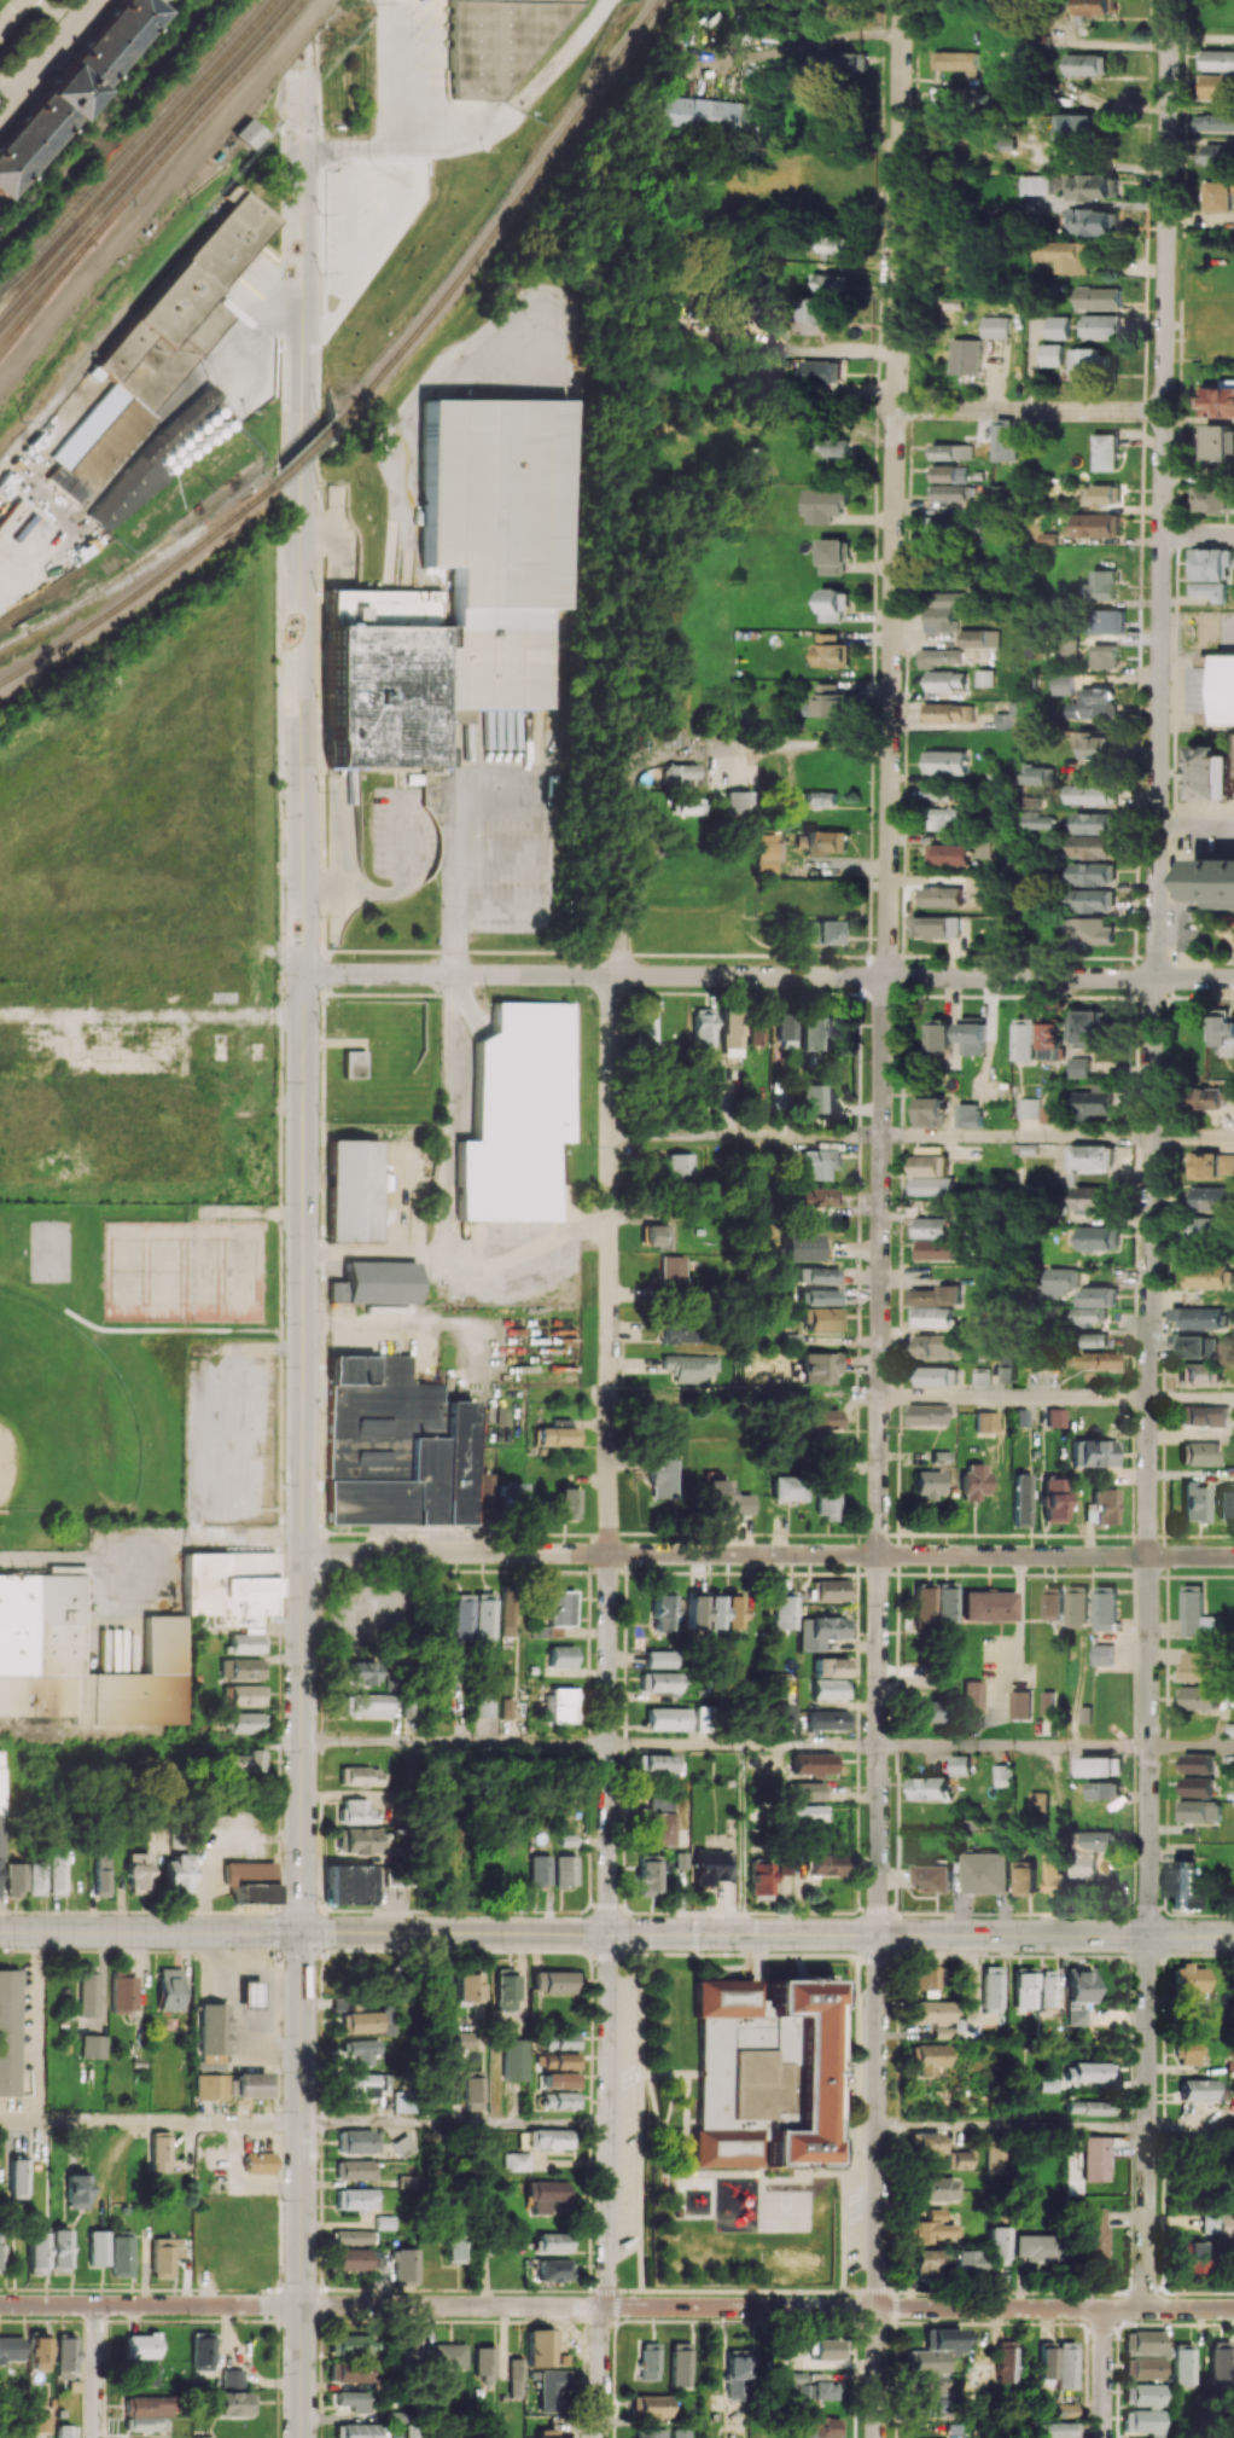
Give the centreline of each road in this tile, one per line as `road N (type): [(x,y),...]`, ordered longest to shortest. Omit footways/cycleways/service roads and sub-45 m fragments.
road 1 (residential): [(899,0),(879,1934)]
road 2 (tertiary): [(304,42),(303,1932)]
road 3 (residential): [(1166,0),(1148,1556)]
road 4 (secondary): [(1233,1936),(0,1932)]
road 5 (residential): [(617,975),(609,1933)]
road 6 (residential): [(1233,2308),(302,2305)]
road 7 (residential): [(1233,978),(304,974)]
road 8 (residential): [(1148,1556),(303,1551)]
road 9 (tertiary): [(303,1932),(302,2437)]
road 10 (residential): [(879,1934),(878,2437)]
road 11 (track): [(0,378),(279,47)]
road 12 (residential): [(1148,1556),(1148,1935)]
road 13 (residential): [(609,1933),(605,2306)]
road 14 (residential): [(1148,1935),(1147,2308)]
road 15 (residential): [(302,2124),(0,2121)]
road 16 (residential): [(302,2305),(0,2304)]
road 17 (residential): [(1163,410),(894,408)]
road 18 (residential): [(622,779),(624,927),(617,975)]
road 19 (track): [(606,0),(516,105)]
road 20 (residential): [(98,2304),(96,2437)]
road 21 (residential): [(605,2306),(601,2437)]
road 22 (residential): [(1105,2309),(1104,2437)]

